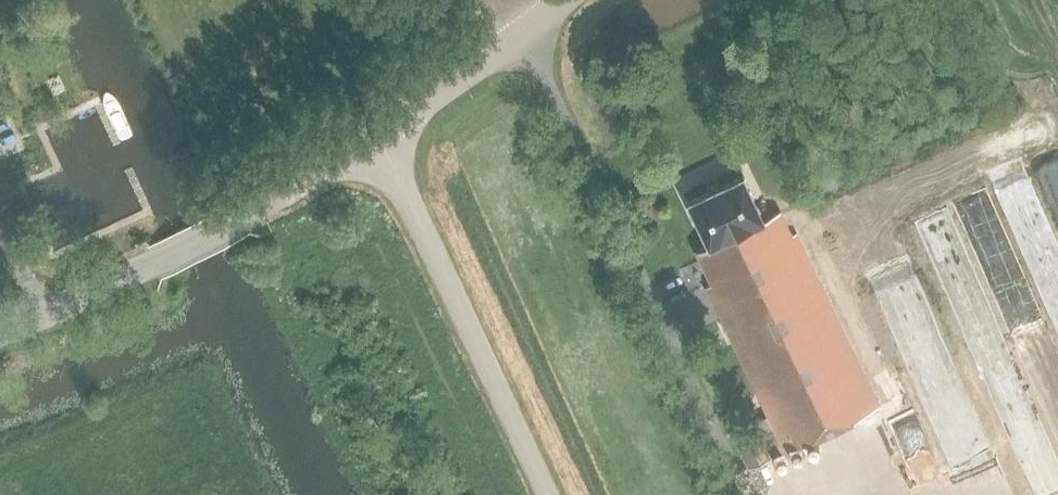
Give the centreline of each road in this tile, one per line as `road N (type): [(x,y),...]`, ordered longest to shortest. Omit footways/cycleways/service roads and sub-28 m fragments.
road 1 (tertiary): [(0,334),(117,285),(379,136)]
road 2 (residential): [(548,494),(379,136)]
road 3 (tertiary): [(379,136),(523,34)]

